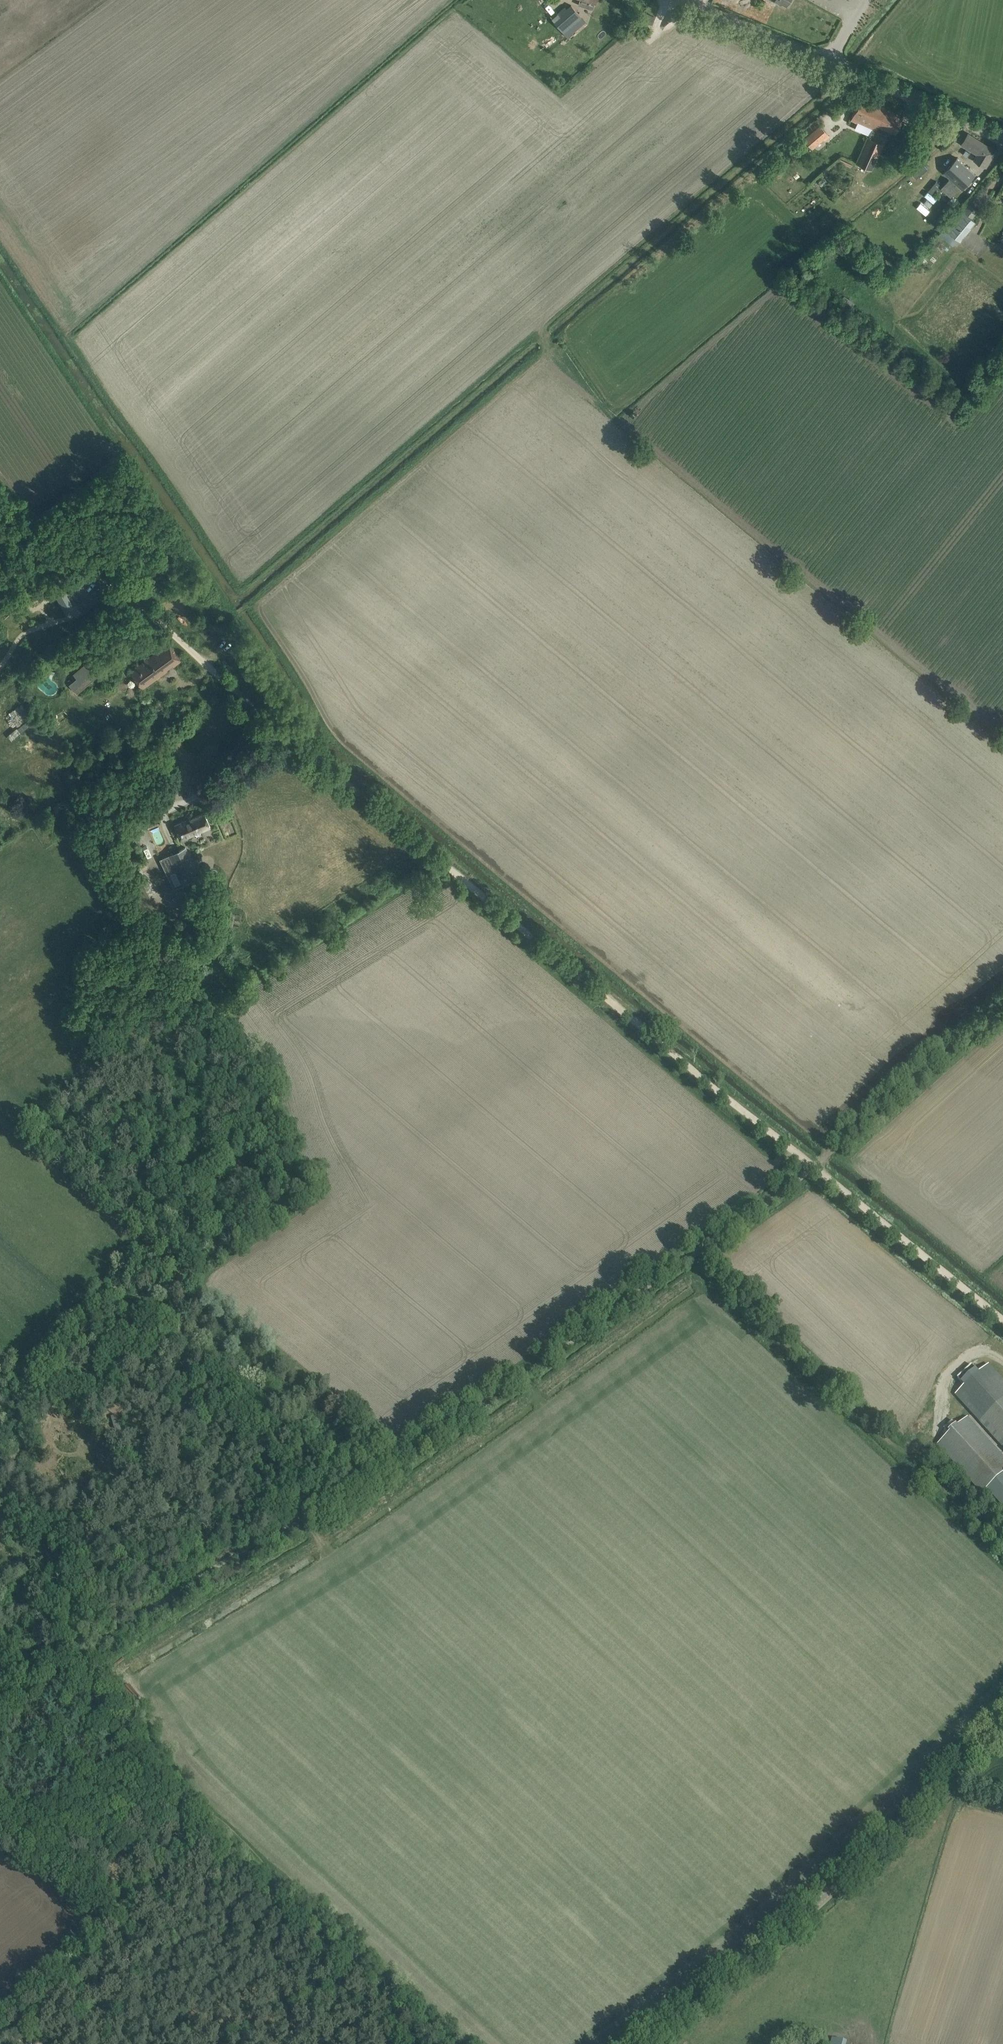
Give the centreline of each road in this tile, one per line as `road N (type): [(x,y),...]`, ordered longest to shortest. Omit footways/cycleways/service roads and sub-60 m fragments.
road 1 (track): [(813,1168),(375,808),(0,485)]
road 2 (track): [(0,1707),(364,1480),(813,1168)]
road 3 (tertiary): [(633,2043),(773,1936),(1002,1732)]
road 4 (unclassified): [(1002,138),(680,0)]
road 5 (track): [(813,1168),(1002,1000)]
road 6 (track): [(813,1168),(1002,1320)]

